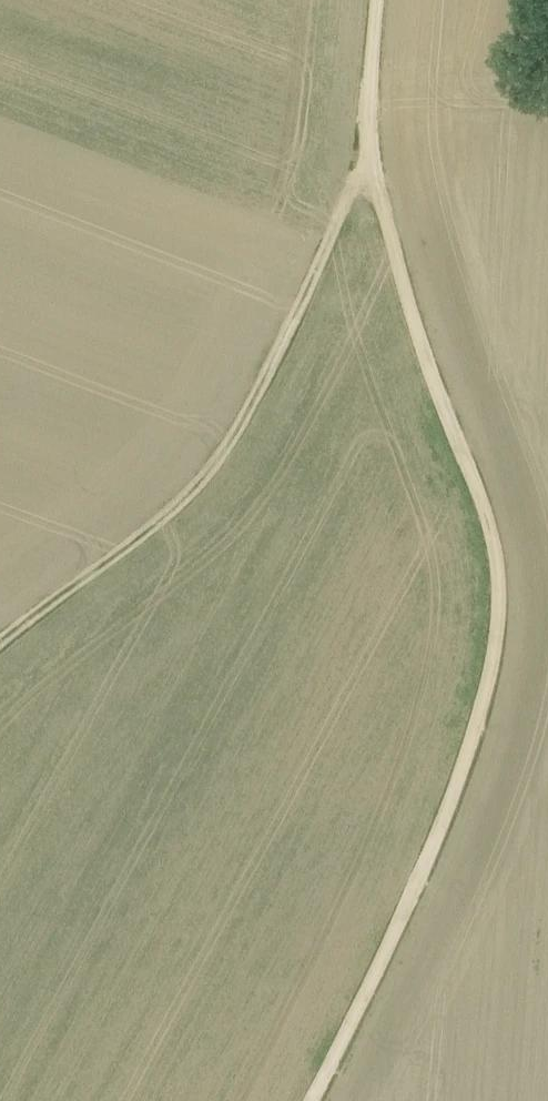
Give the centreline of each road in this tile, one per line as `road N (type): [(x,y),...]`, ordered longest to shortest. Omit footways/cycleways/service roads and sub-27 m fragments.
road 1 (track): [(367,157),(433,380),(484,506),(499,606),(488,676),(439,826),(308,1100)]
road 2 (track): [(0,634),(208,472),(238,431),(367,157)]
road 3 (track): [(367,157),(374,0)]

